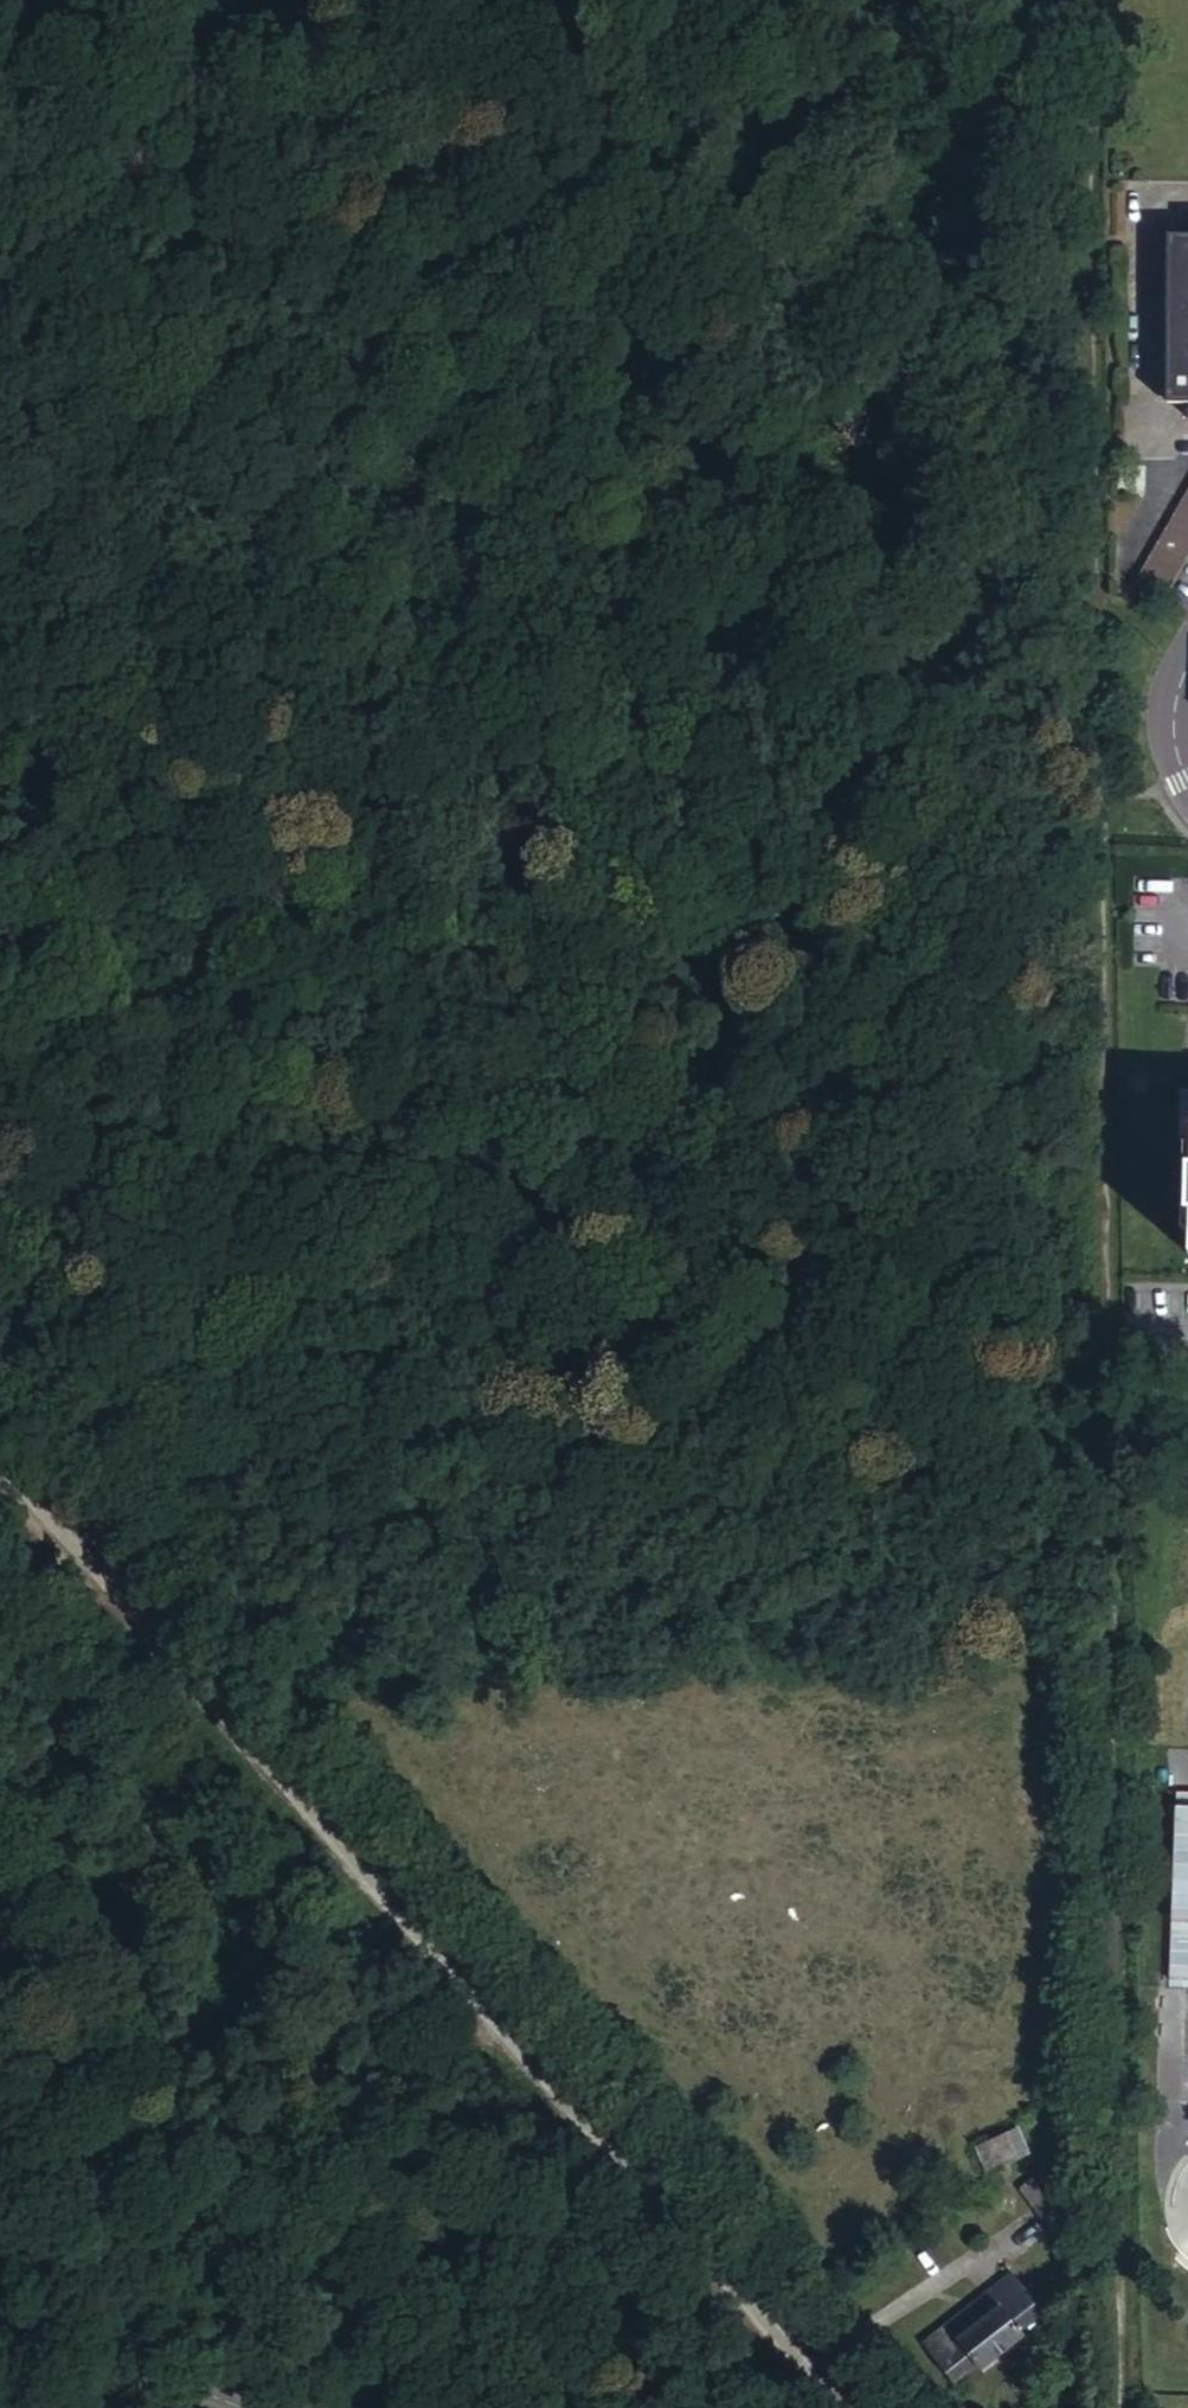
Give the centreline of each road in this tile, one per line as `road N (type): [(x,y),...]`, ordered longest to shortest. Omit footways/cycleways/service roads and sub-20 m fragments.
road 1 (tertiary): [(231,2407),(0,2320)]

